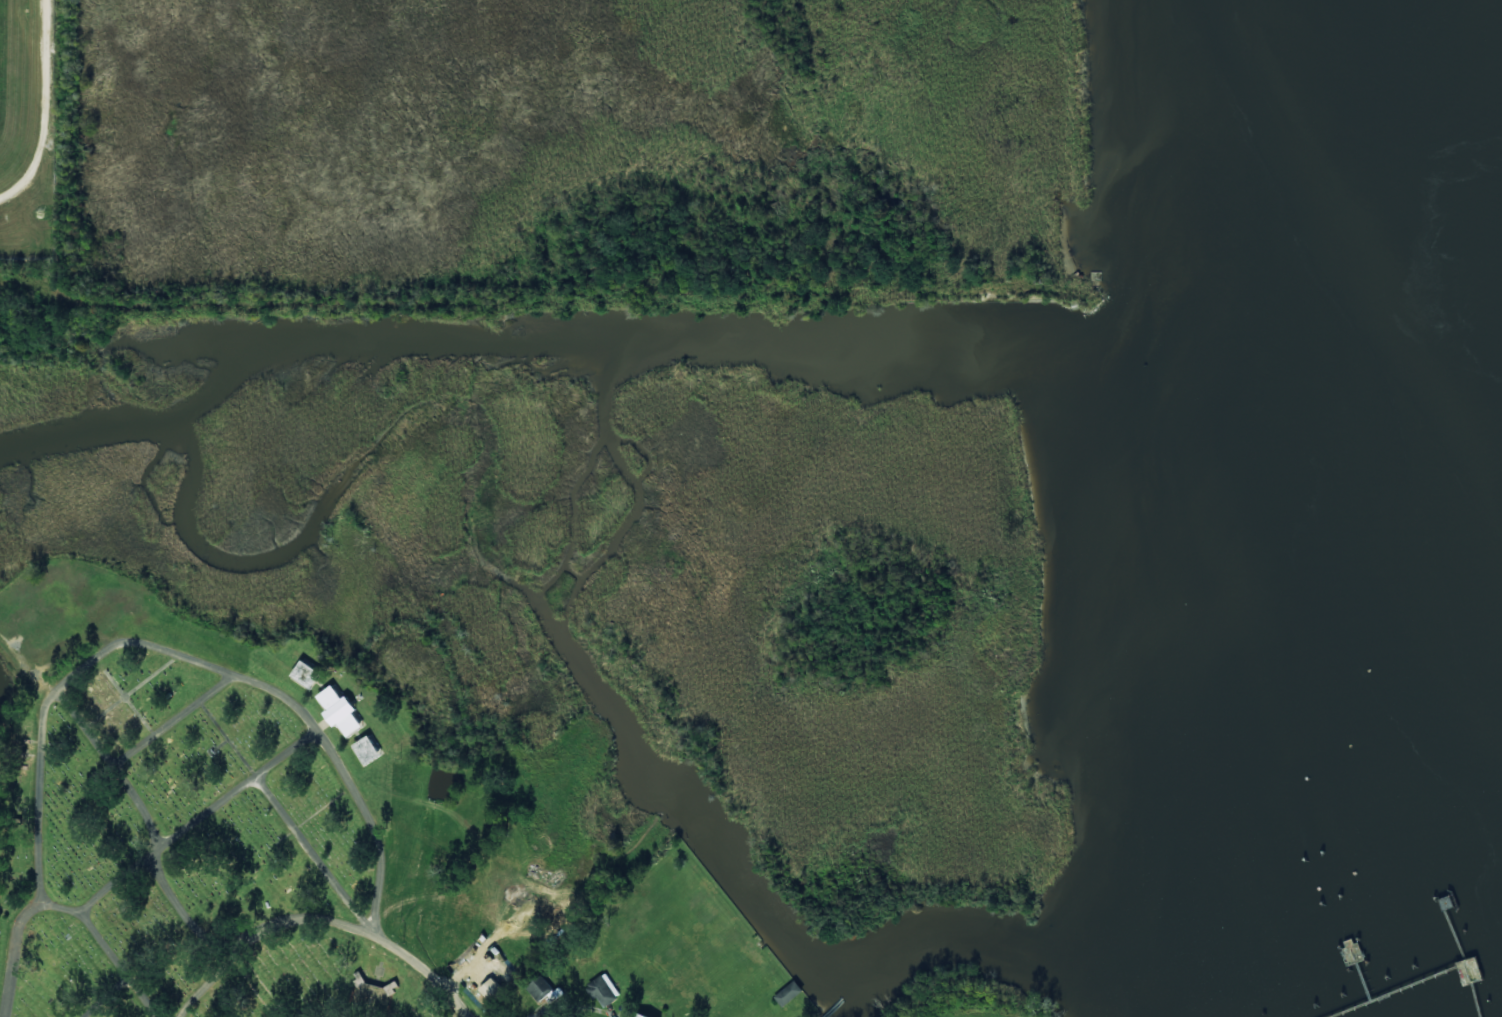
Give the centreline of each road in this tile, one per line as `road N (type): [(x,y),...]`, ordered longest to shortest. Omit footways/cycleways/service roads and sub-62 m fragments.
road 1 (residential): [(52,0),(44,146),(30,178),(0,203)]

